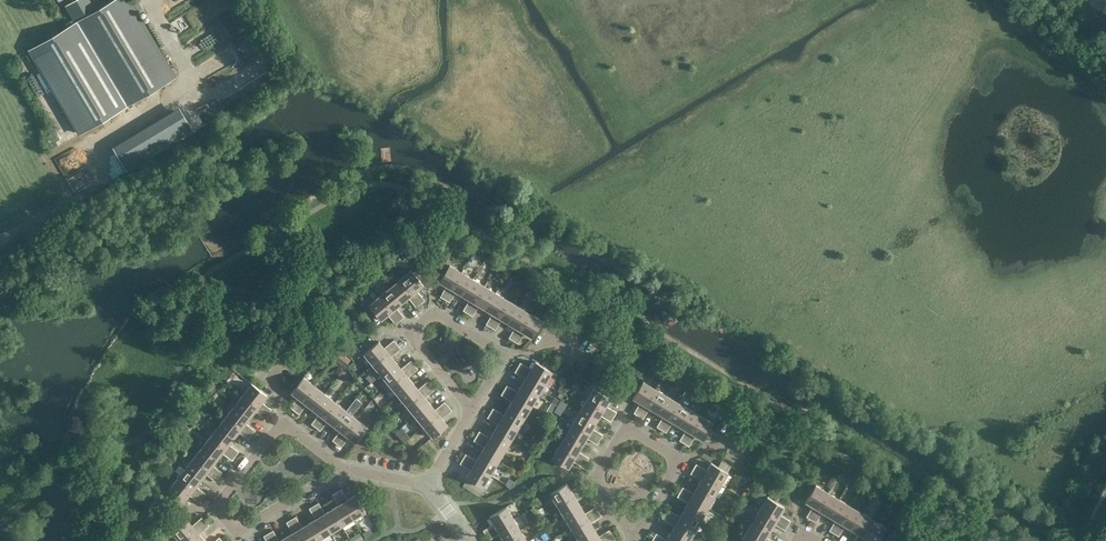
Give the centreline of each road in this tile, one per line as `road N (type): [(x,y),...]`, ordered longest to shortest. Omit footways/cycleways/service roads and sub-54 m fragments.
road 1 (track): [(141,0),(182,62),(203,122),(0,245)]
road 2 (residential): [(636,539),(679,460),(627,429),(597,478)]
road 3 (residential): [(335,469),(283,424),(220,503),(241,532)]
road 4 (residential): [(470,408),(500,353),(438,313),(408,332)]

